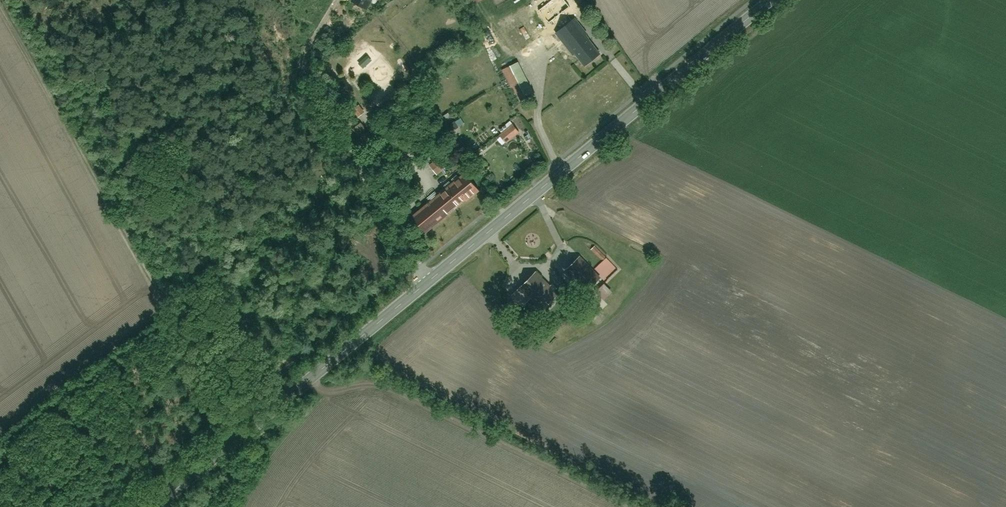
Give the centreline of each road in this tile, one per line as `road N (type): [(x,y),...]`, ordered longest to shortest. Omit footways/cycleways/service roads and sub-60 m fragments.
road 1 (tertiary): [(773,0),(156,506)]
road 2 (track): [(313,378),(330,395),(383,387),(631,506)]

